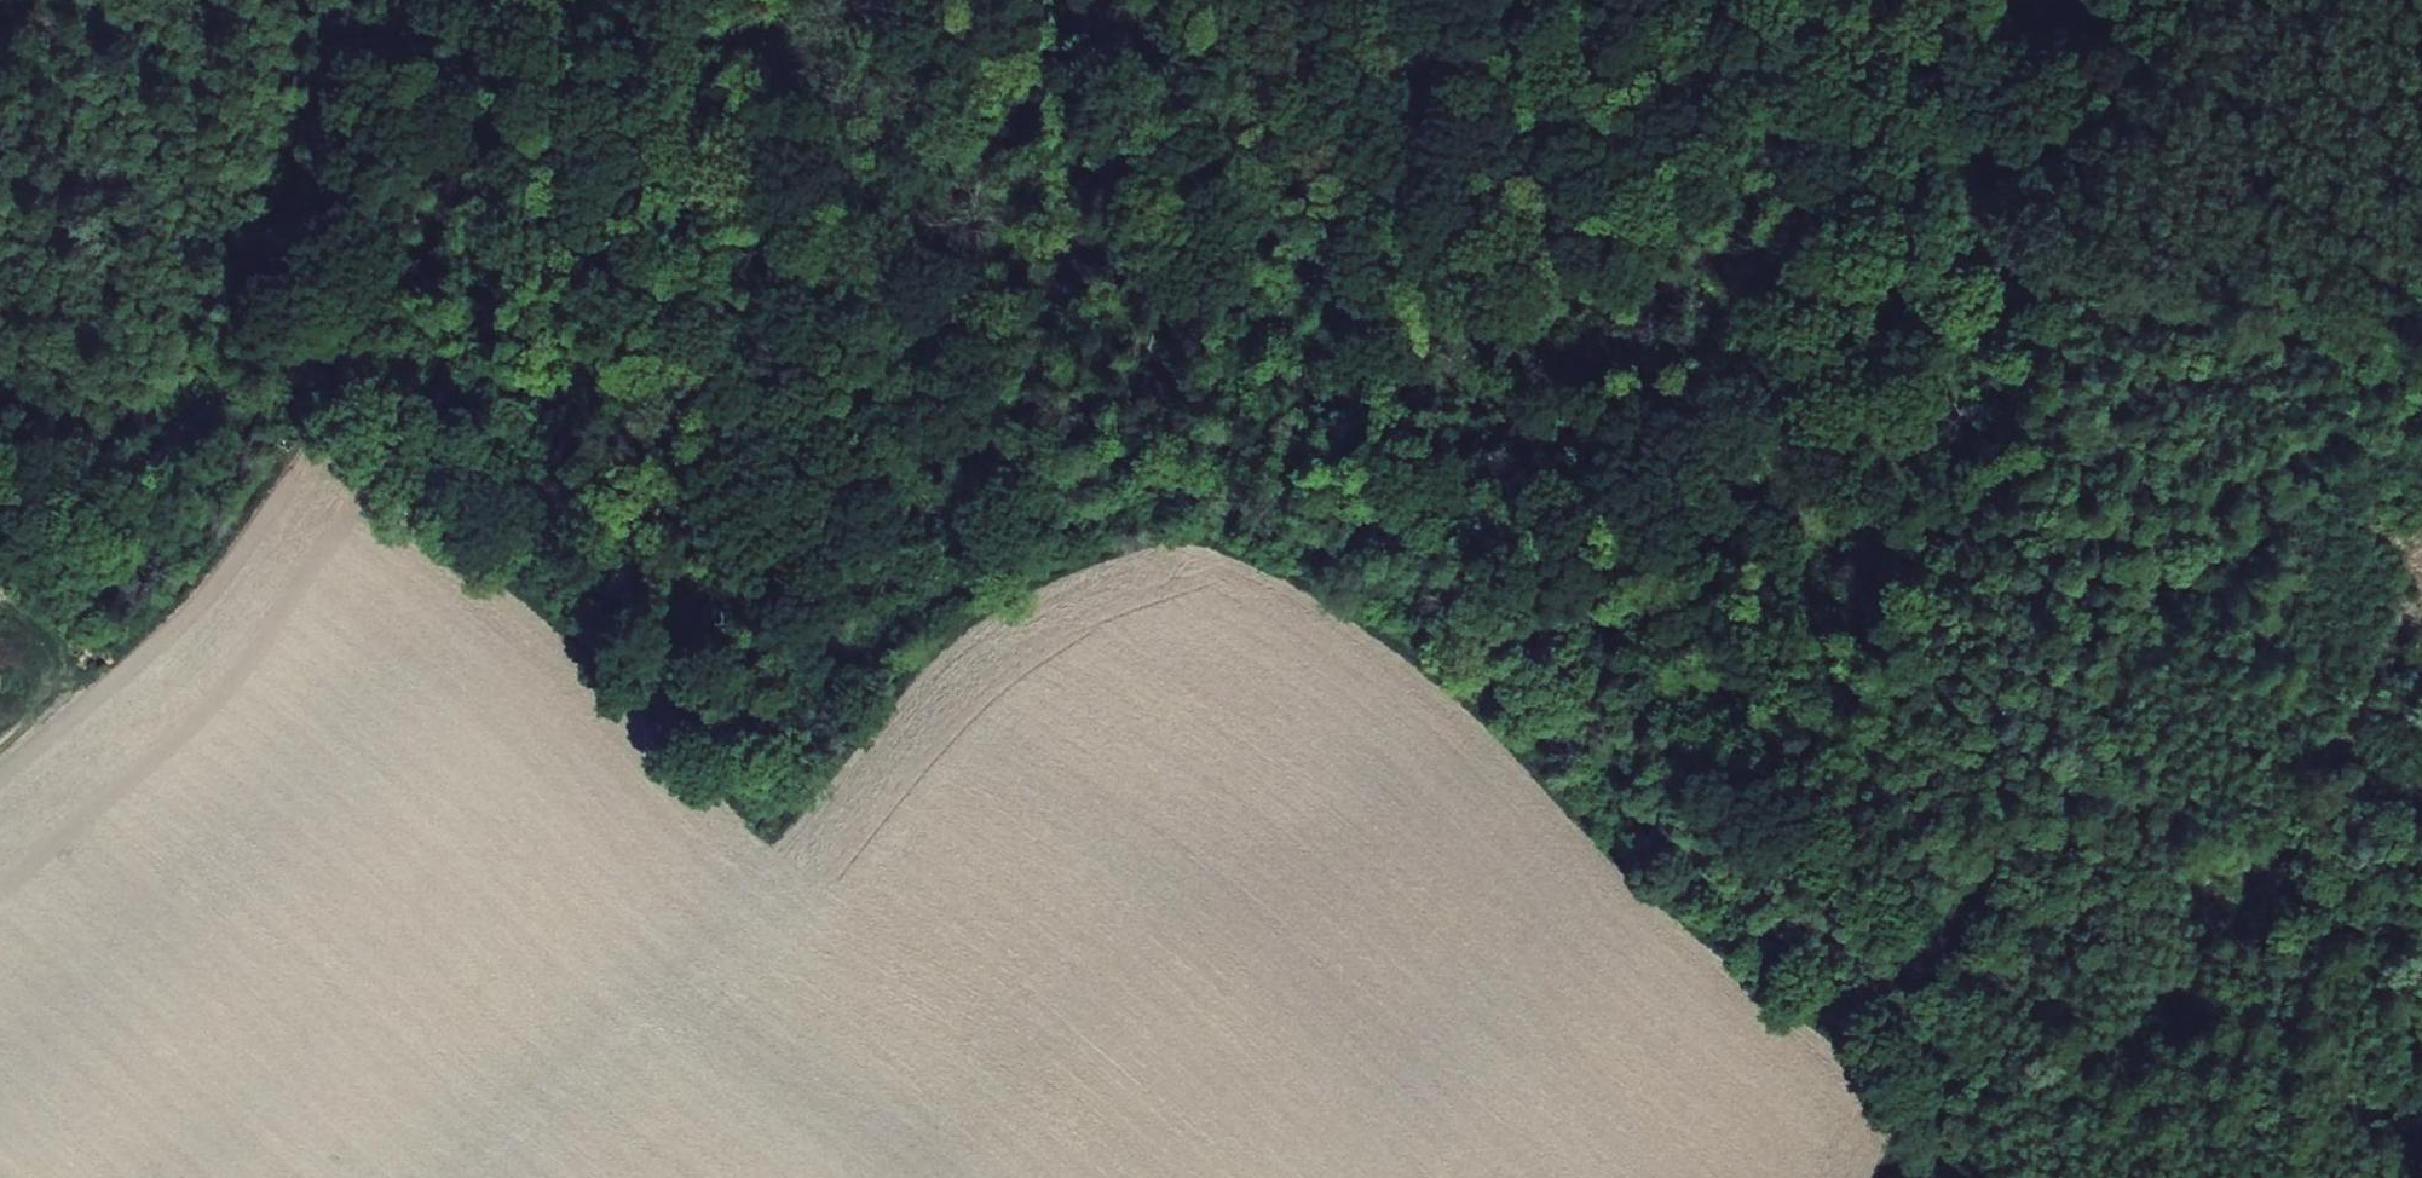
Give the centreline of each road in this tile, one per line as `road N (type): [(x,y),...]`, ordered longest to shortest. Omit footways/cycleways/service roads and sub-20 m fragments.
road 1 (track): [(0,748),(47,705),(66,673),(55,637),(0,600)]

